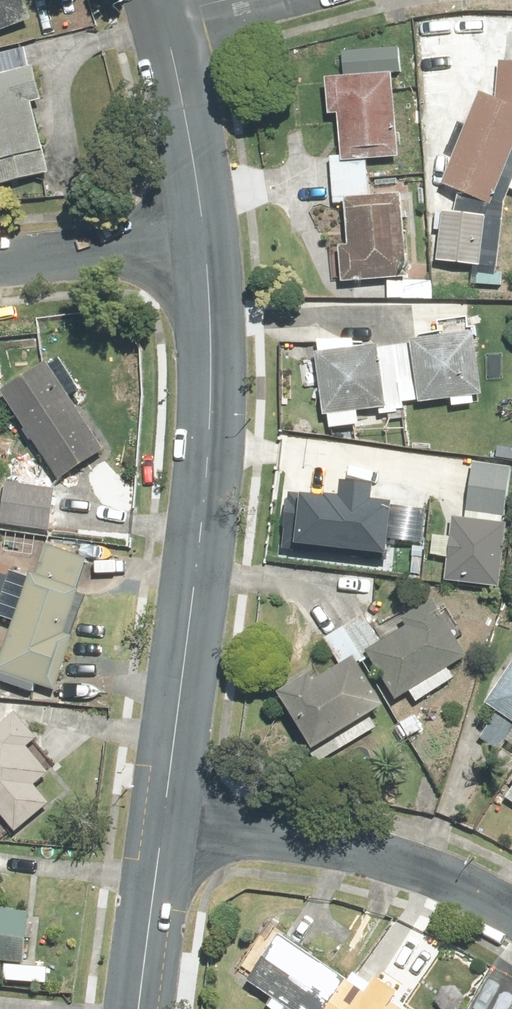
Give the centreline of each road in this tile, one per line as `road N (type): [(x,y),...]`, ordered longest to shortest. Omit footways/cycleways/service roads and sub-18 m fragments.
road 1 (tertiary): [(165,819),(205,494),(211,396),(204,236)]
road 2 (residential): [(511,914),(399,856),(165,819)]
road 3 (tertiary): [(204,236),(168,14)]
road 4 (residential): [(0,263),(204,236)]
road 5 (tertiary): [(138,1008),(165,819)]

